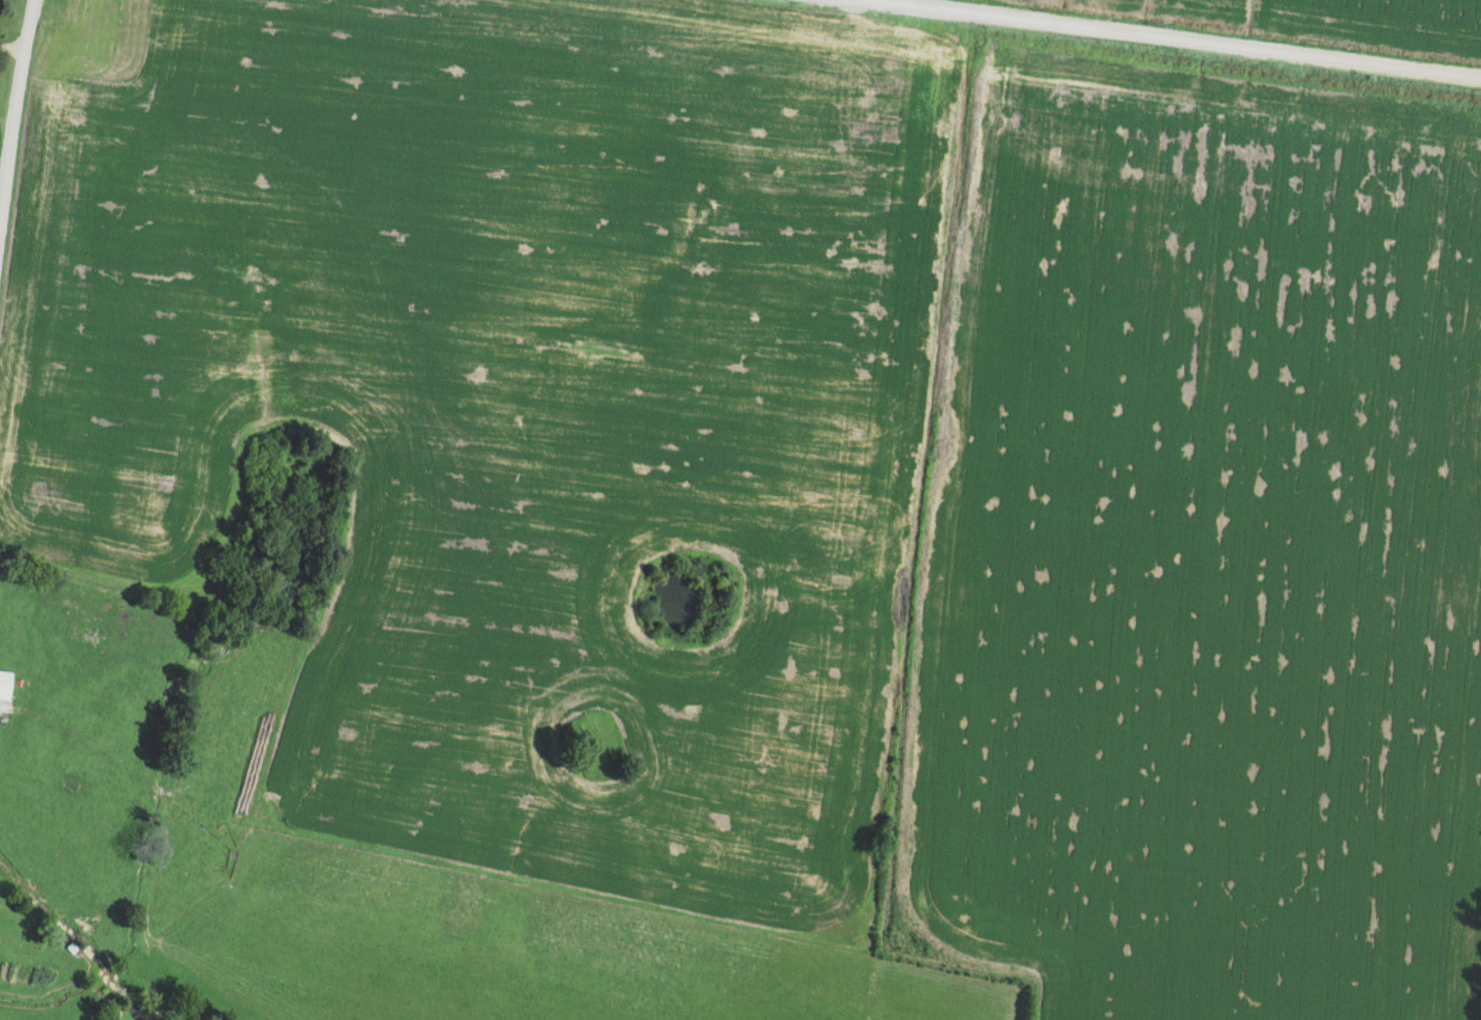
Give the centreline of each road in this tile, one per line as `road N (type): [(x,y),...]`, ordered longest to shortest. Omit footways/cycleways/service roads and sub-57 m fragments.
road 1 (residential): [(1480,124),(598,0)]
road 2 (residential): [(0,179),(26,0)]

